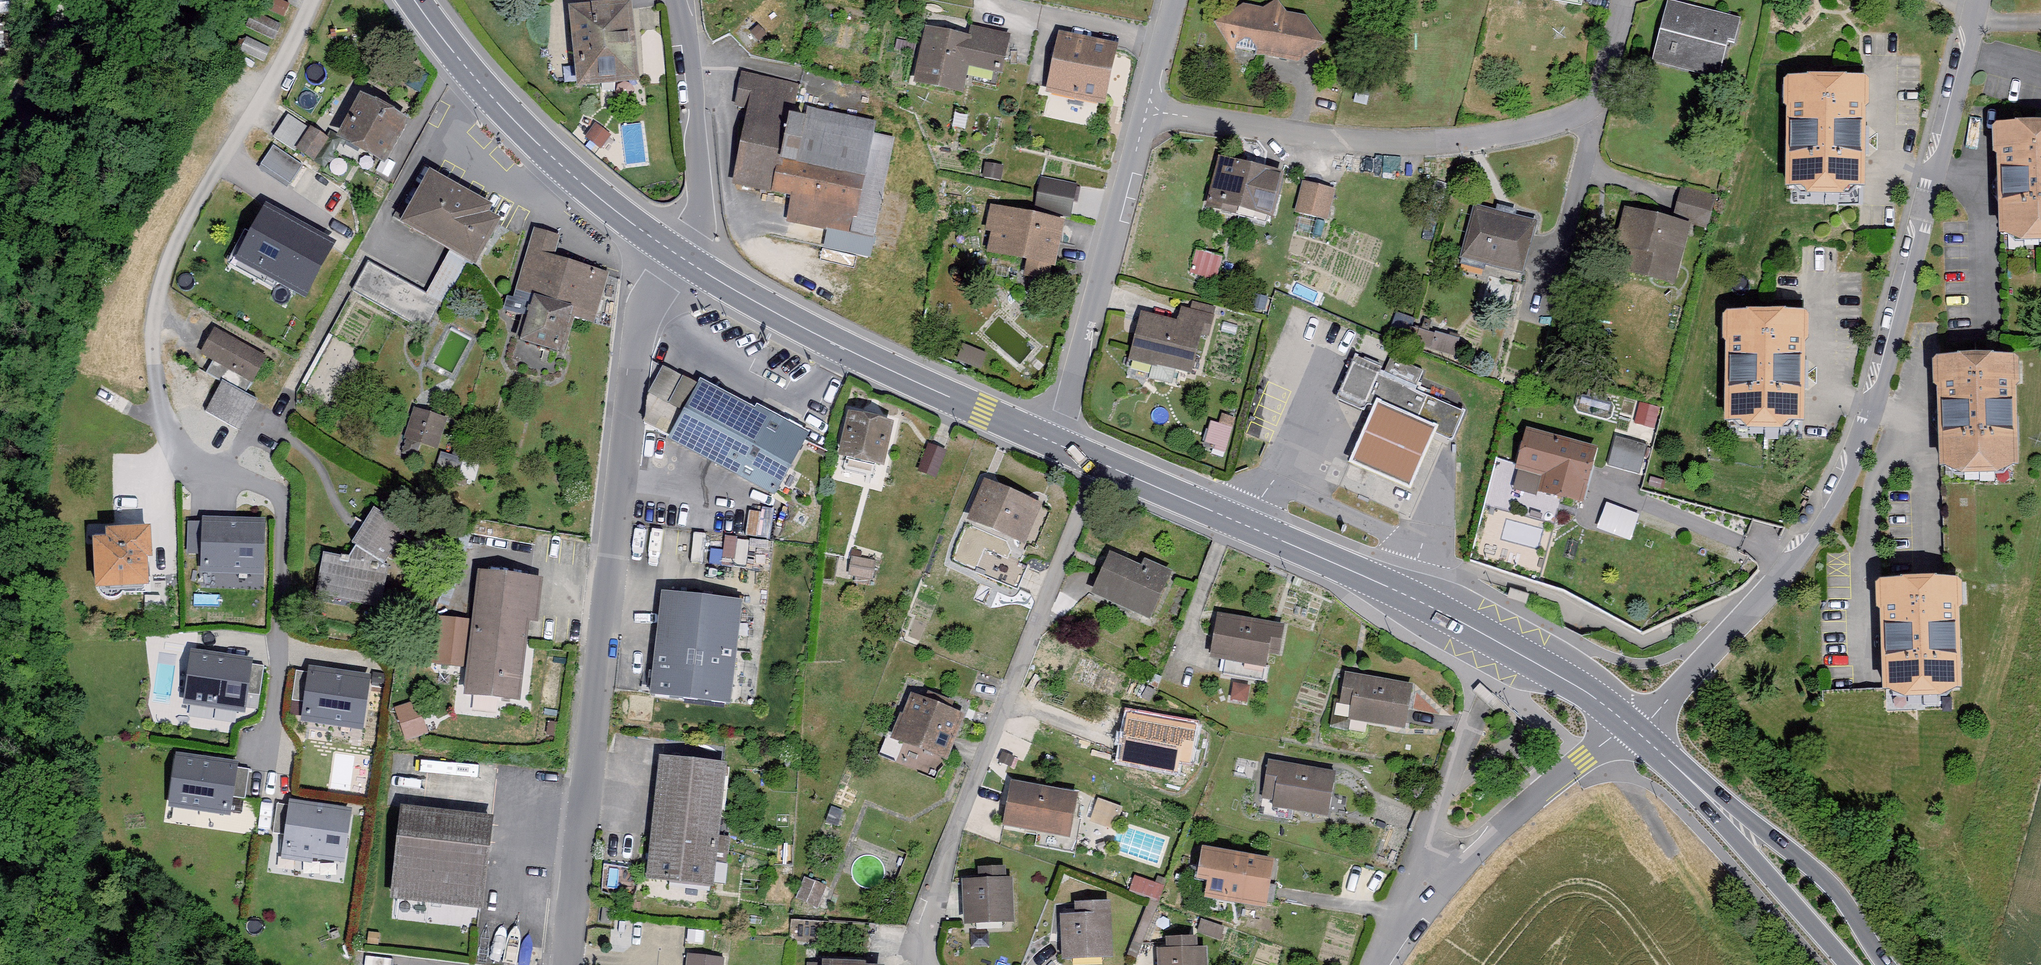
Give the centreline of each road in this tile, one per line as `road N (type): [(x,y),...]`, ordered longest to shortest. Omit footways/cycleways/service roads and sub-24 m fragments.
road 1 (residential): [(1981,0),(1882,391),(1849,480),(1787,573),(1631,726)]
road 2 (residential): [(683,259),(646,310),(604,590),(565,964)]
road 3 (primary): [(1104,464),(1428,605),(1631,726)]
road 4 (residential): [(1146,115),(1323,140),(1455,142),(1586,122),(1628,0)]
road 5 (residential): [(1104,464),(933,901),(918,964)]
road 6 (residential): [(243,478),(363,257),(482,86)]
road 7 (primary): [(683,259),(787,320),(1056,444)]
road 8 (residential): [(152,364),(171,271),(268,100),(313,0)]
road 9 (unclassified): [(1369,964),(1424,881),(1631,726)]
road 10 (residential): [(1146,115),(1056,444)]
road 11 (residential): [(243,478),(281,499),(281,663),(266,759)]
road 12 (primary): [(1886,964),(1827,881),(1686,775)]
road 13 (primary): [(482,86),(581,183),(683,259)]
road 14 (residential): [(681,0),(703,177),(683,259)]
road 15 (primary): [(1686,775),(1849,964)]
road 16 (residential): [(152,364),(168,435),(243,478)]

